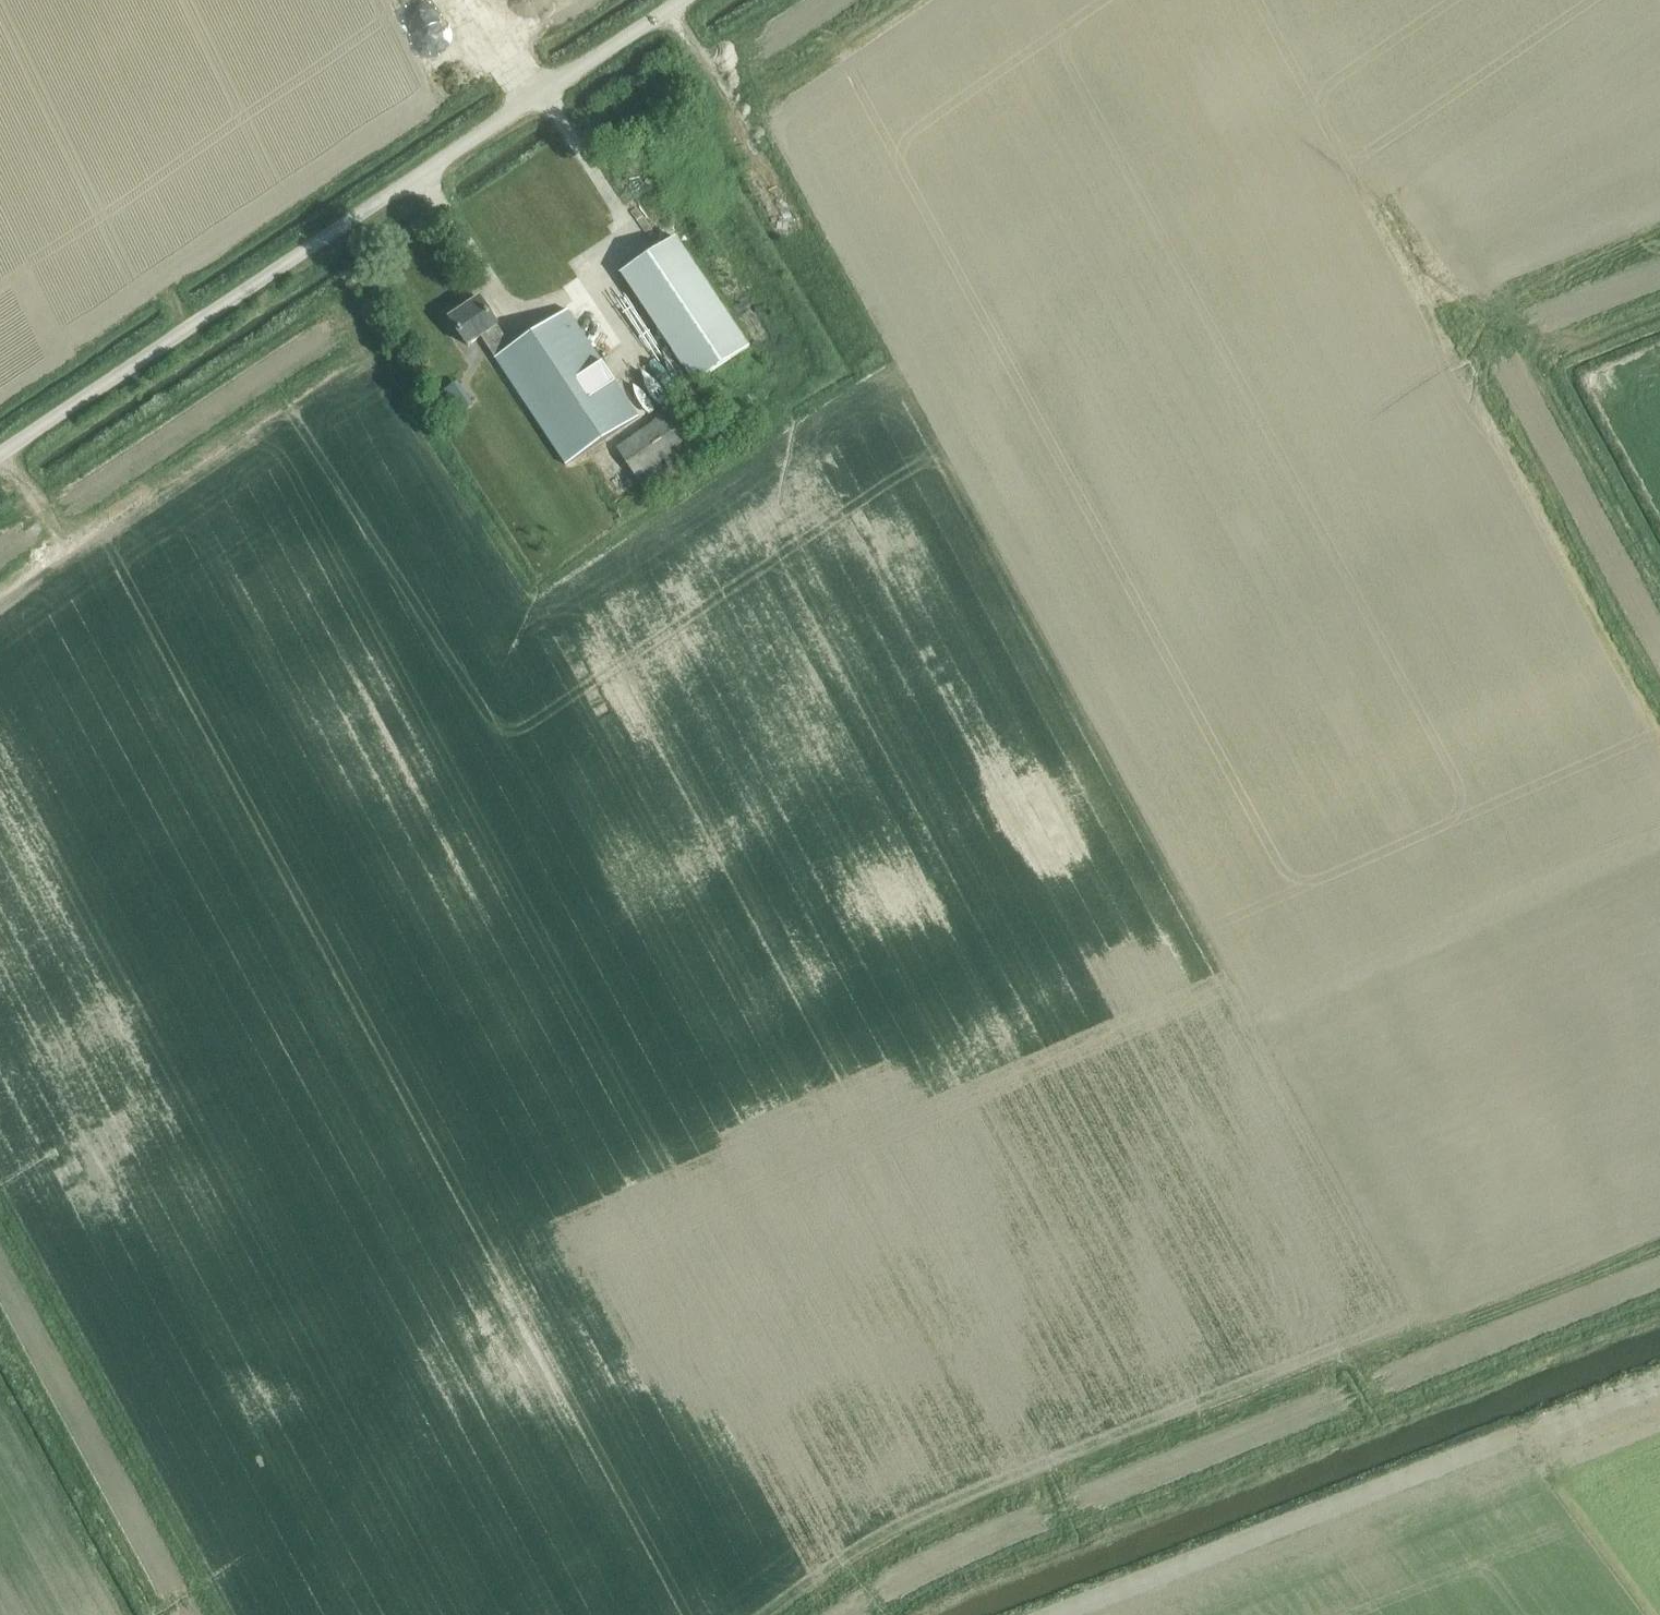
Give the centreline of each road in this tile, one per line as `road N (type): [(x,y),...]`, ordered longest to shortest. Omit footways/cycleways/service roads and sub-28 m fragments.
road 1 (unclassified): [(0,444),(673,0)]
road 2 (track): [(1499,1444),(1659,1380)]

